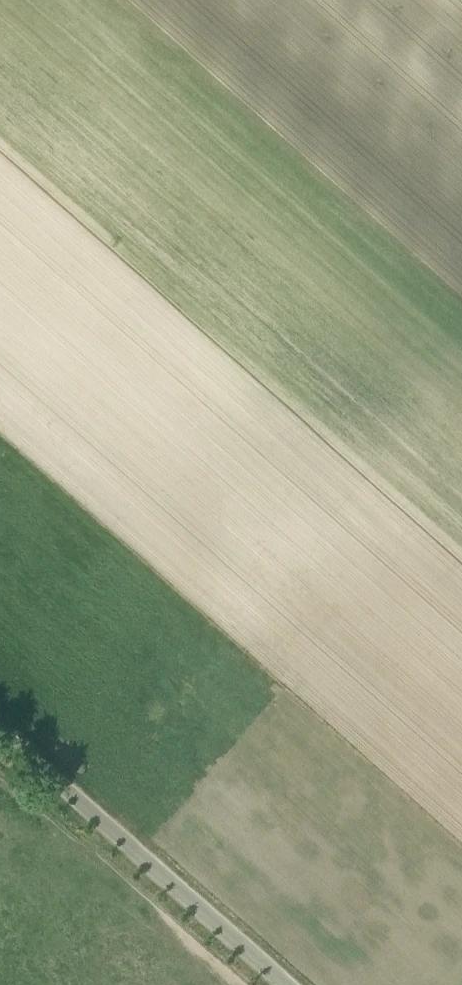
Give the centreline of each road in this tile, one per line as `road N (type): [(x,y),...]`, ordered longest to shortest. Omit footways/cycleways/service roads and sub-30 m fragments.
road 1 (unclassified): [(288,984),(0,727)]

